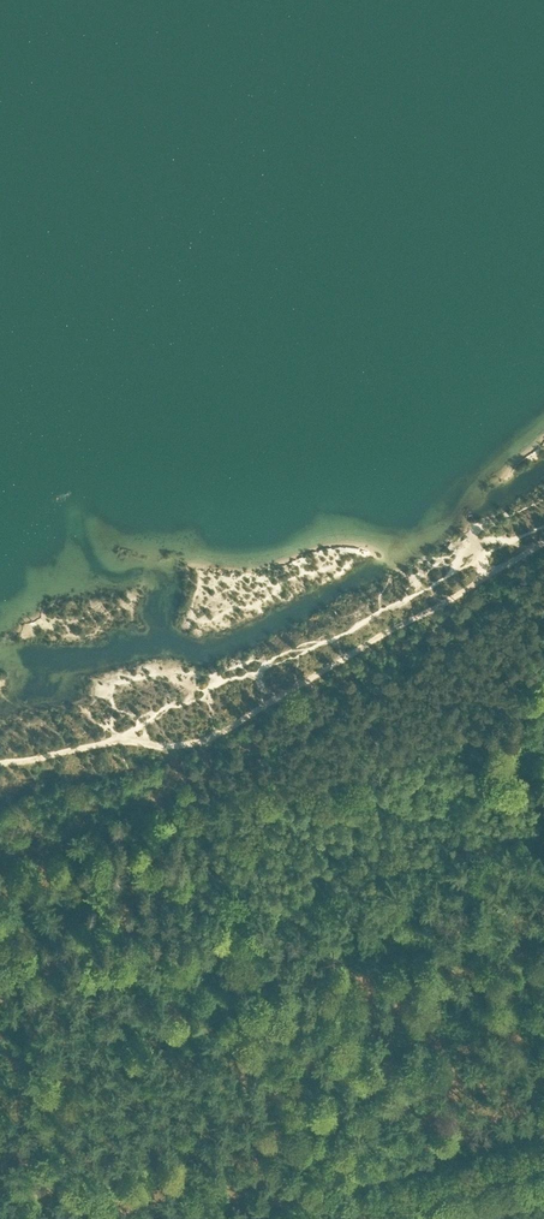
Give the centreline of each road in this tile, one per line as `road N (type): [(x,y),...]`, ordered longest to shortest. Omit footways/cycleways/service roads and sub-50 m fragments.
road 1 (track): [(543,1159),(338,1214)]

